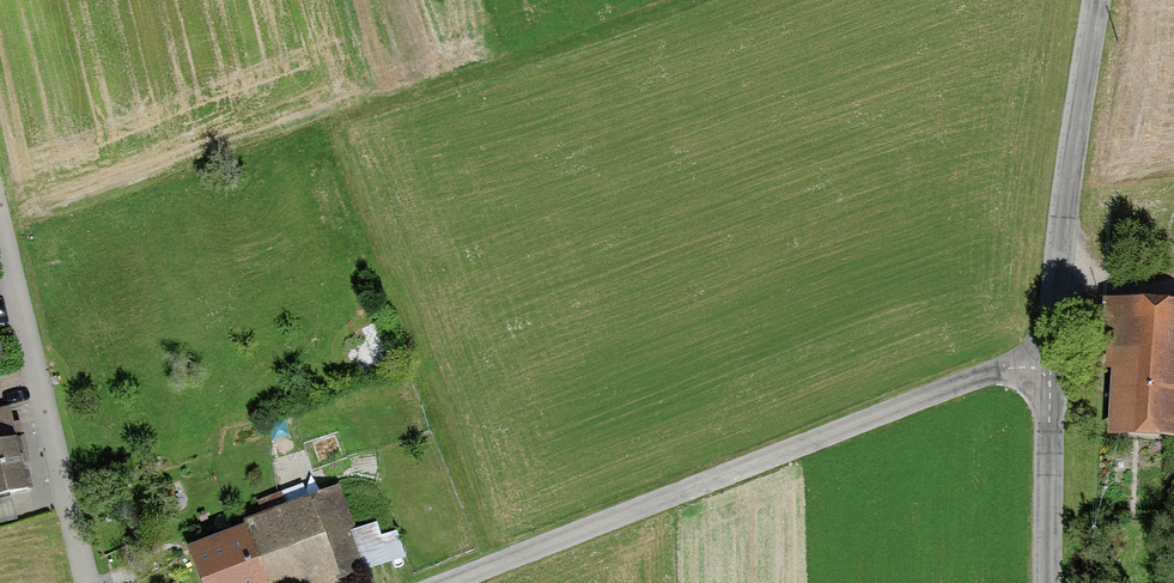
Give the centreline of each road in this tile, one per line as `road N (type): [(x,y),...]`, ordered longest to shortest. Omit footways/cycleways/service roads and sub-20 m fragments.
road 1 (unclassified): [(1043,359),(982,375),(442,582)]
road 2 (tertiary): [(1093,0),(1043,359)]
road 3 (residential): [(84,582),(0,242)]
road 4 (tertiary): [(1043,359),(1045,582)]

